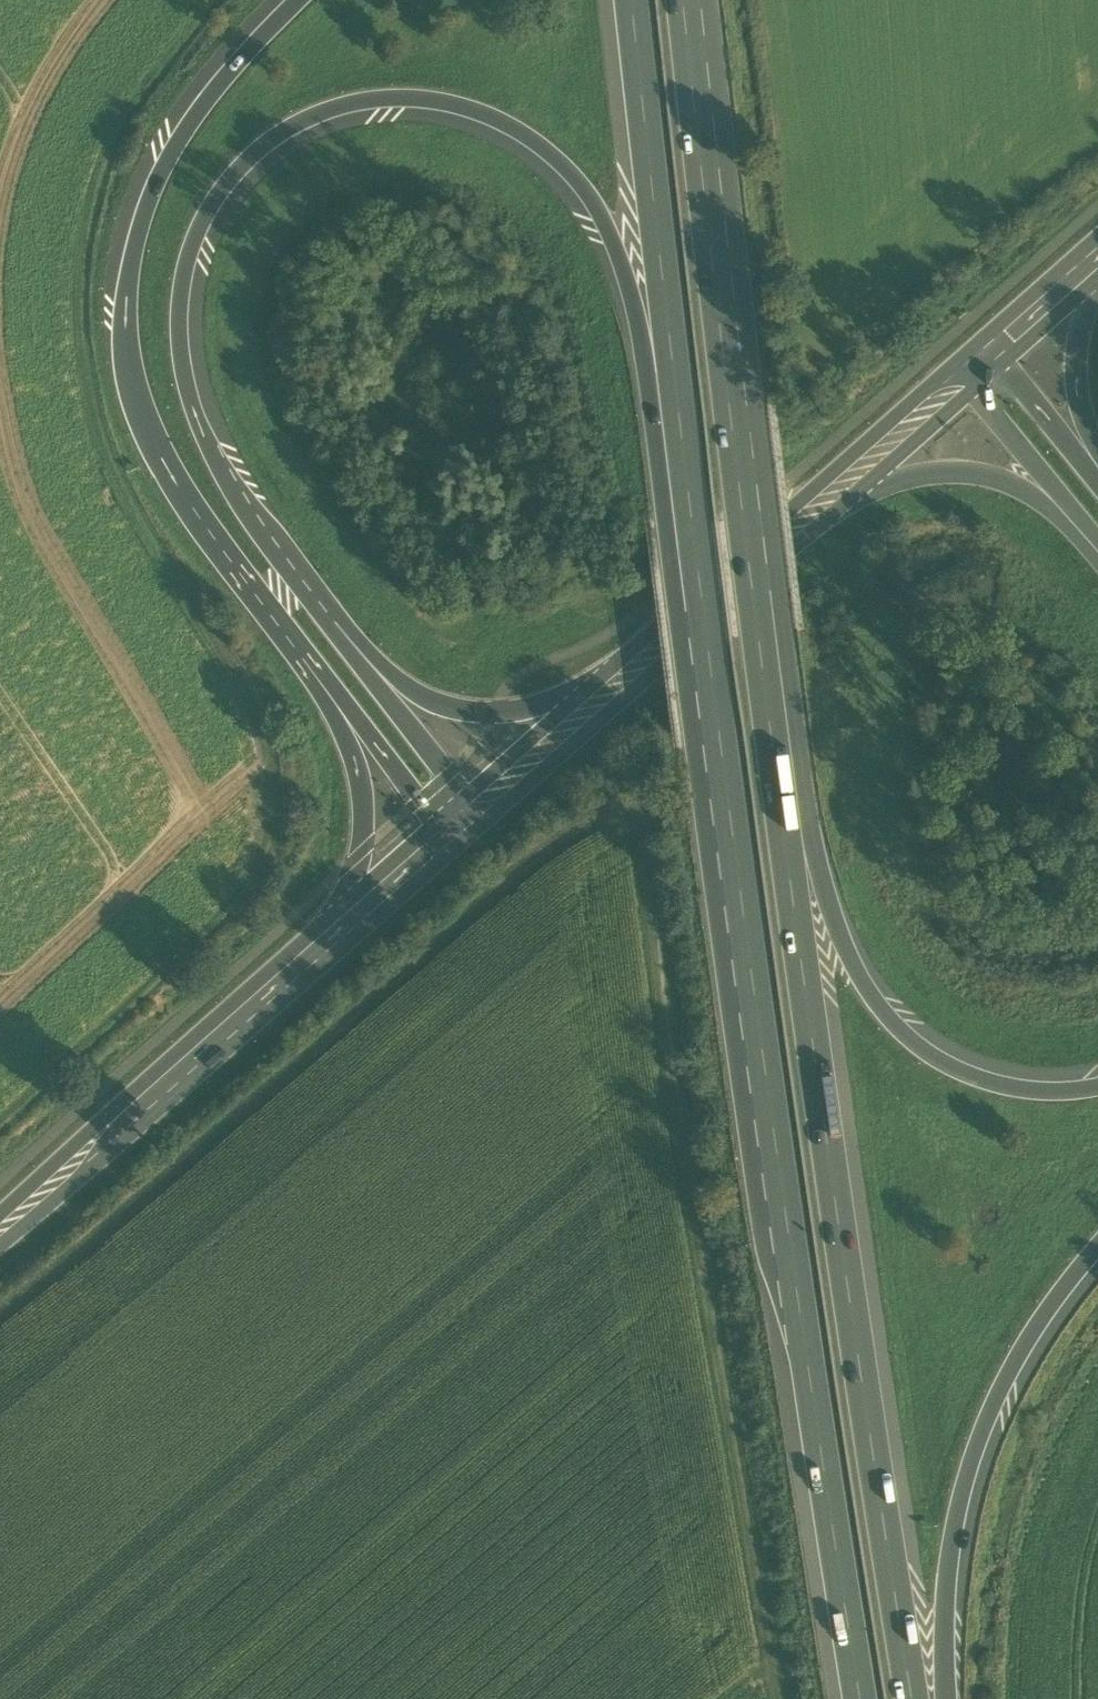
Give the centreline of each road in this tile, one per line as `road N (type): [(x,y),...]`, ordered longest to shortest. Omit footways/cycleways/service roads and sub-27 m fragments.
road 1 (track): [(0,1317),(163,1190),(377,993),(579,829),(621,823),(641,846),(648,877),(679,1147),(775,1698)]
road 2 (motorway): [(678,424),(860,1698)]
road 3 (motorway): [(326,618),(221,479),(184,392),(175,307),(190,238),(226,184),(270,140),(322,111),(373,99),(436,102),(490,120),(540,151),(578,192),(609,244),(678,424)]
road 4 (motorway): [(911,1698),(770,717)]
road 5 (motorway): [(303,0),(169,148),(137,216),(123,286),(125,352),(143,425),(185,502),(317,676)]
road 6 (motorway): [(770,717),(683,0)]
road 7 (motorway): [(1097,1085),(1008,1087),(949,1066),(908,1041),(846,950),(801,775),(770,717)]
road 8 (motorway): [(946,1698),(944,1596),(962,1475),(1010,1365),(1097,1243)]
road 9 (motorway): [(629,0),(678,424)]
road 10 (tertiary): [(0,1230),(311,951)]
road 11 (motorway): [(621,683),(467,711),(390,675),(326,618)]
road 12 (motorway): [(801,517),(872,487),(940,475),(1002,482),(1097,552)]
road 13 (motorway): [(317,676),(357,763),(362,800),(347,889),(311,951)]
road 14 (tertiary): [(621,683),(801,517)]
road 15 (motorway): [(479,804),(326,618)]
road 16 (motorway): [(959,371),(1097,550)]
road 17 (tertiary): [(801,517),(959,371)]
road 18 (motorway): [(317,676),(446,831)]
road 19 (motorway): [(1097,459),(1076,384),(1077,329),(1097,267)]
road 20 (tertiary): [(479,804),(621,683)]
road 21 (tertiary): [(311,951),(446,831)]
road 22 (motorway): [(1097,483),(992,343)]
road 23 (tertiary): [(992,343),(1097,253)]

